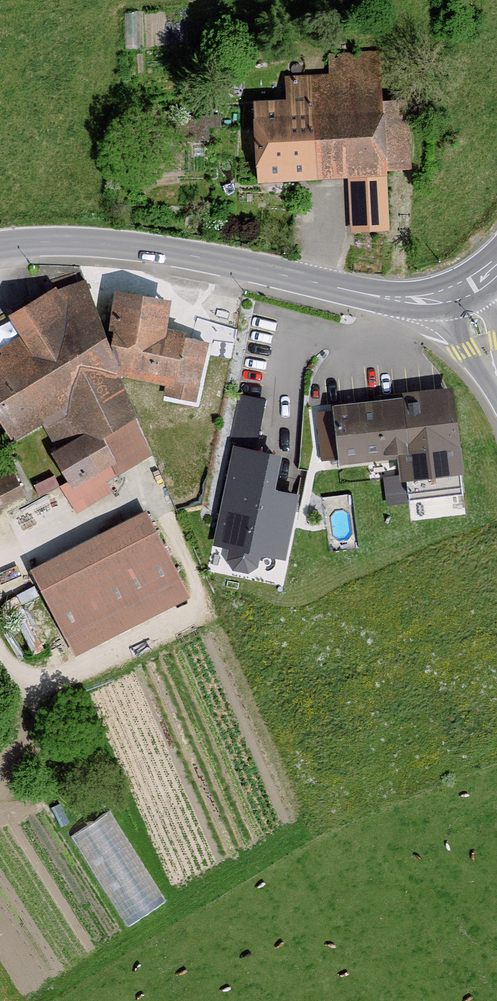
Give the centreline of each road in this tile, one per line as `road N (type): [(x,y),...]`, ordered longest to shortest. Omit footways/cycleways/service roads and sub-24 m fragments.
road 1 (secondary): [(0,244),(92,244),(421,304),(439,300)]

